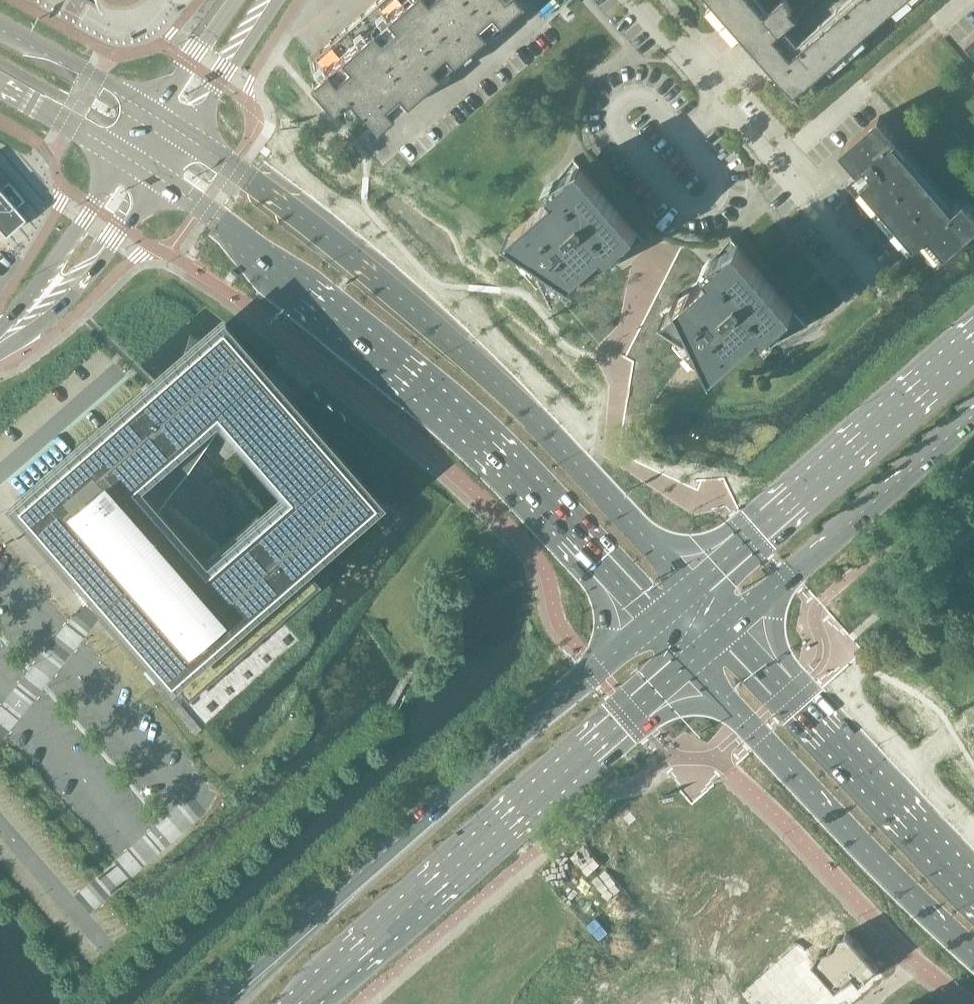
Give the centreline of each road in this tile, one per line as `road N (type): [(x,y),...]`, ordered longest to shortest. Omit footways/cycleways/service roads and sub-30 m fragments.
road 1 (secondary): [(689,592),(562,445),(322,234),(185,129)]
road 2 (secondary): [(157,176),(460,420),(654,623)]
road 3 (secondary): [(654,623),(215,1003)]
road 4 (secondary): [(299,1003),(691,664)]
road 5 (secondary): [(691,664),(973,943)]
road 6 (secondary): [(973,342),(689,592)]
road 7 (secondary): [(973,893),(726,634)]
road 8 (secondary): [(726,634),(973,419)]
road 9 (secondary): [(168,118),(0,15)]
road 10 (secondary): [(0,72),(139,164)]
road 11 (residential): [(888,288),(777,168)]
road 12 (unclassified): [(139,164),(53,295)]
road 13 (residential): [(649,168),(680,206),(710,208),(714,178),(685,141)]
road 14 (residential): [(685,141),(651,103),(628,102),(619,131),(649,168)]
road 15 (residential): [(867,85),(777,168)]

